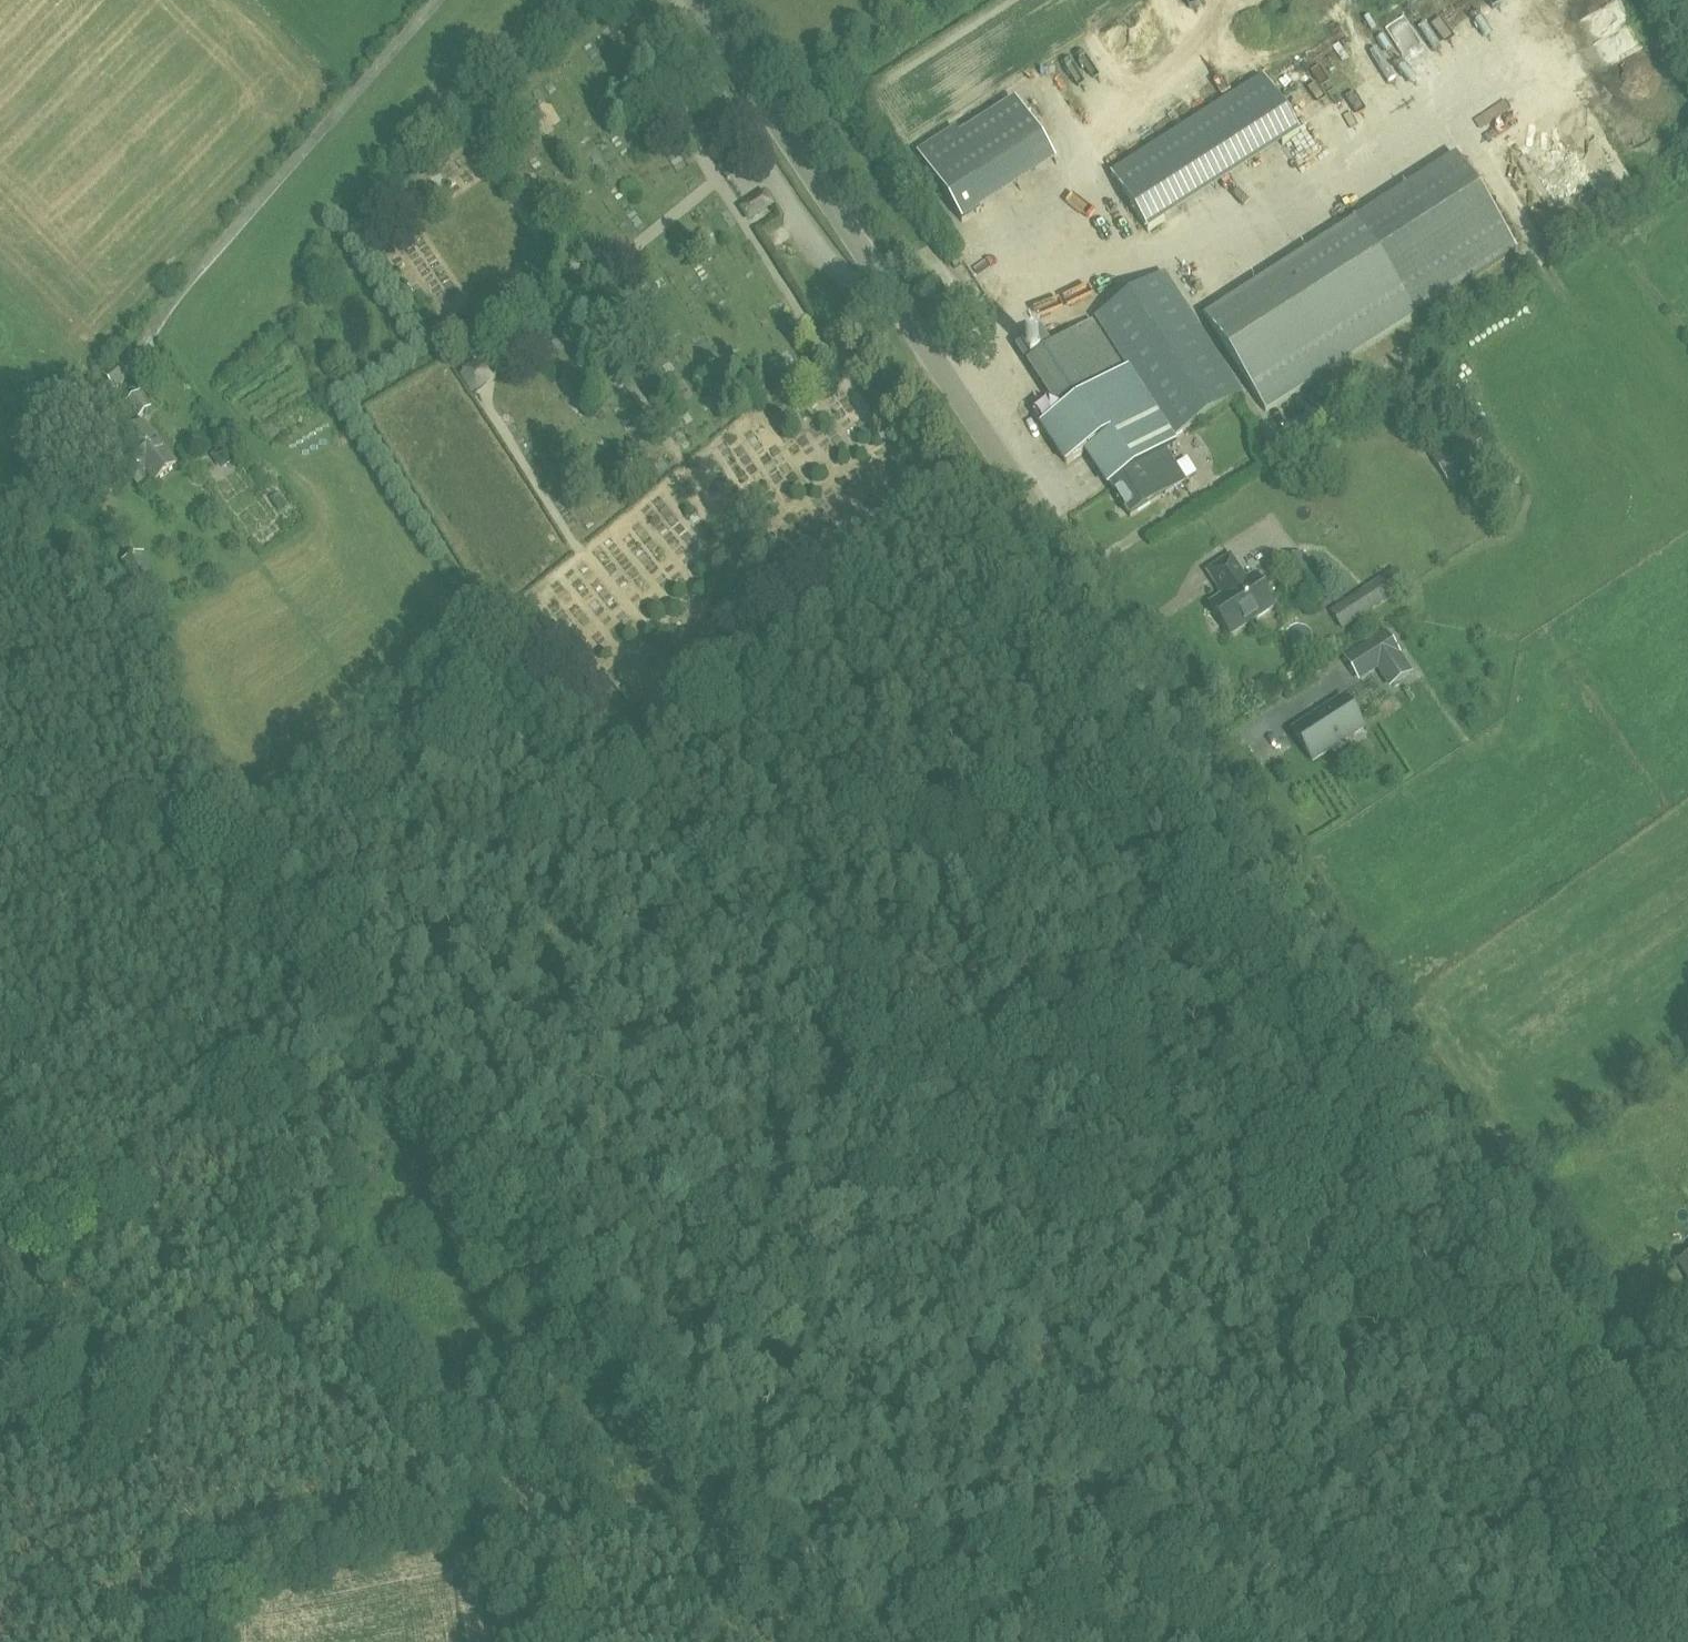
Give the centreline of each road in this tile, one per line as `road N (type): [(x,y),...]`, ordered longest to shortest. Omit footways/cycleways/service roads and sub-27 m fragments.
road 1 (tertiary): [(1687,1500),(699,0)]
road 2 (track): [(488,1641),(465,1385),(474,1349)]

